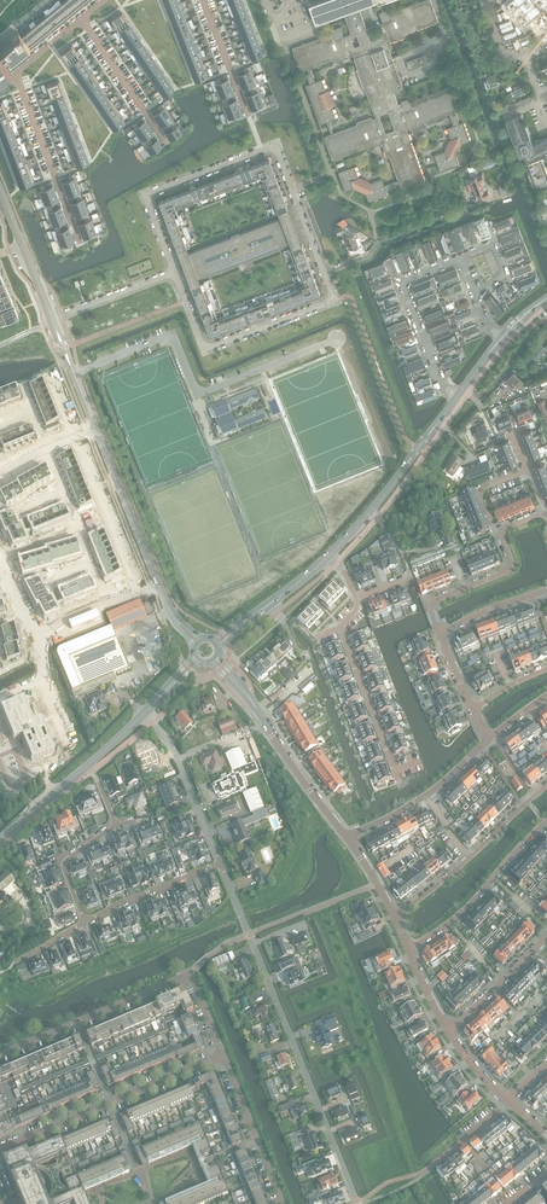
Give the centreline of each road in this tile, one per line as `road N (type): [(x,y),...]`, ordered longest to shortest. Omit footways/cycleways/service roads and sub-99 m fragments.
road 1 (residential): [(358,1203),(221,862)]
road 2 (residential): [(324,275),(275,146),(147,192),(175,272)]
road 3 (residential): [(0,1054),(191,973),(223,1055)]
road 4 (residential): [(175,272),(203,350),(334,301),(324,275)]
road 5 (residential): [(0,1150),(223,1055)]
road 6 (tertiary): [(325,558),(456,396)]
road 7 (residential): [(356,600),(340,624),(399,778)]
road 8 (residential): [(236,682),(346,837)]
road 9 (residential): [(456,396),(442,384),(403,287),(460,258)]
road 10 (residential): [(408,948),(451,922),(545,824)]
road 11 (residential): [(80,245),(14,74)]
road 12 (residential): [(528,802),(394,916)]
road 13 (residential): [(346,837),(426,795),(487,740)]
road 14 (residential): [(221,862),(172,746),(145,712)]
road 15 (unclassified): [(159,583),(96,429)]
road 16 (residential): [(73,440),(135,593)]
road 17 (residential): [(223,1055),(282,1203)]
road 18 (residential): [(104,603),(44,635),(42,681),(0,696)]
road 19 (residential): [(440,633),(433,602),(509,569),(502,531)]
road 20 (residential): [(81,19),(168,144)]
road 21 (residential): [(221,862),(85,922)]
road 22 (unclassified): [(51,320),(0,191)]
road 23 (residential): [(448,1030),(546,934)]
road 24 (residential): [(175,272),(51,320)]
road 25 (residential): [(85,922),(63,864),(115,825)]
road 26 (residential): [(249,117),(203,0)]
road 27 (residential): [(546,319),(483,390),(464,386)]

